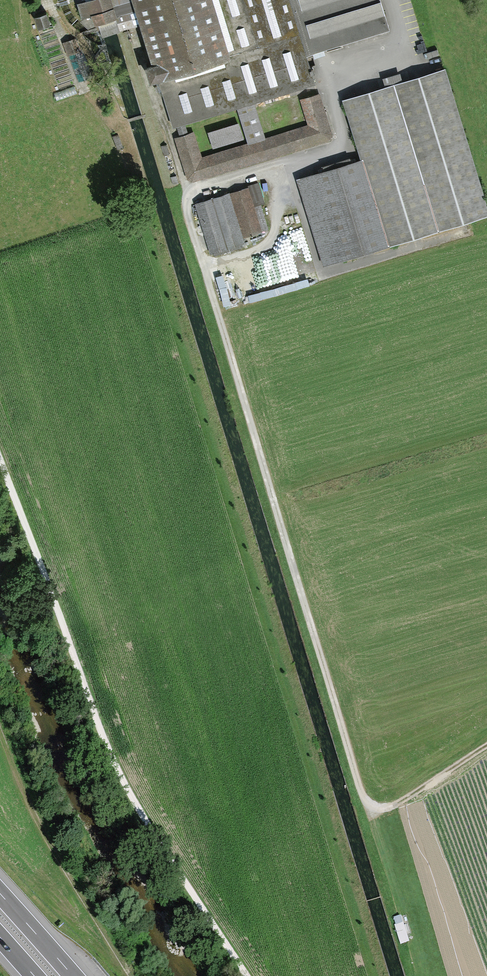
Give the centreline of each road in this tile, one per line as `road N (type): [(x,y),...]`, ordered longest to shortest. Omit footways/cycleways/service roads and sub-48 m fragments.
road 1 (track): [(203,259),(364,798),(374,811),(395,809),(486,754)]
road 2 (unclassified): [(0,460),(122,778),(247,975)]

